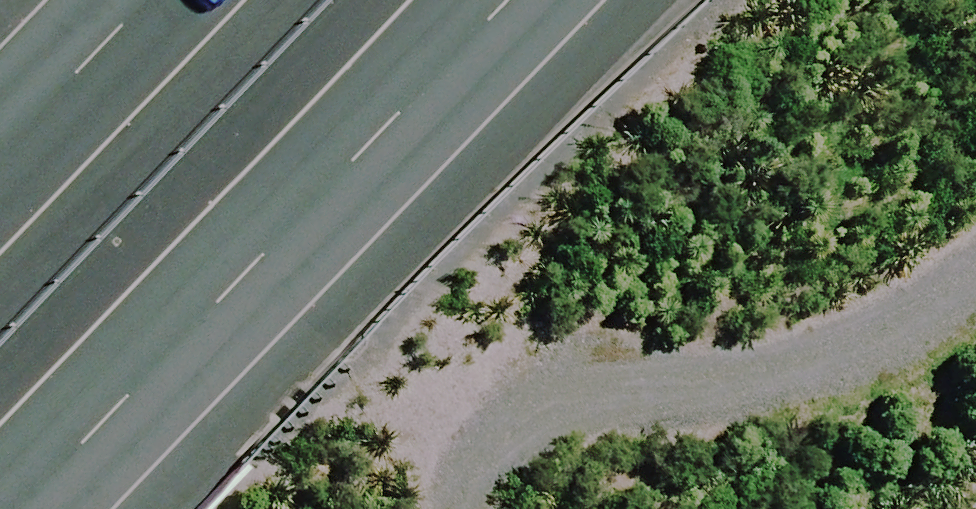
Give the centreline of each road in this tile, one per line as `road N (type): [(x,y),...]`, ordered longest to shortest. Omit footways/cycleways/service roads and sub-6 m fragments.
road 1 (motorway): [(554,0),(74,508)]
road 2 (track): [(459,508),(484,465),(641,385),(865,325),(975,252)]
road 3 (motorway): [(0,130),(125,0)]

